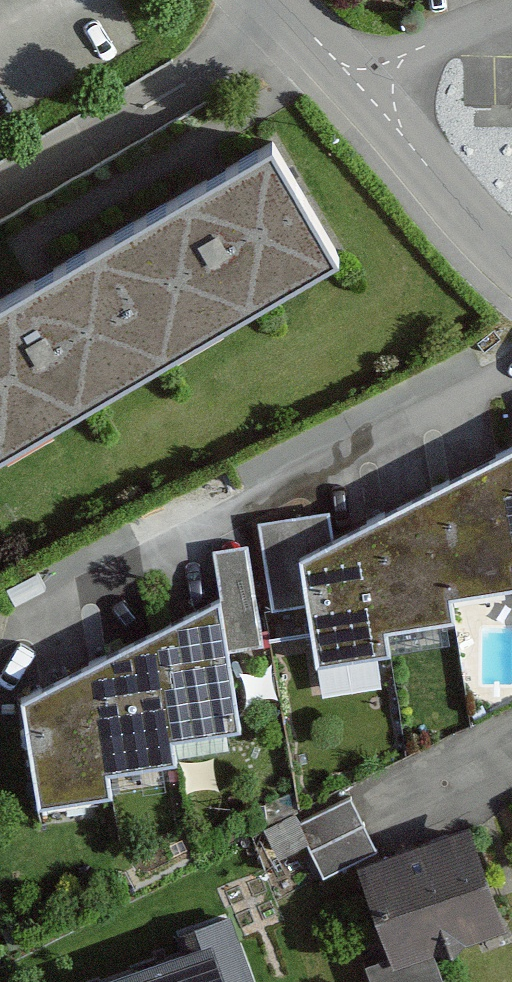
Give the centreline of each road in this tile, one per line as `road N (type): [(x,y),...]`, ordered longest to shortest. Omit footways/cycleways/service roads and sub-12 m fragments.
road 1 (residential): [(511,355),(42,596)]
road 2 (residential): [(346,65),(511,237)]
road 3 (residential): [(346,65),(511,1)]

